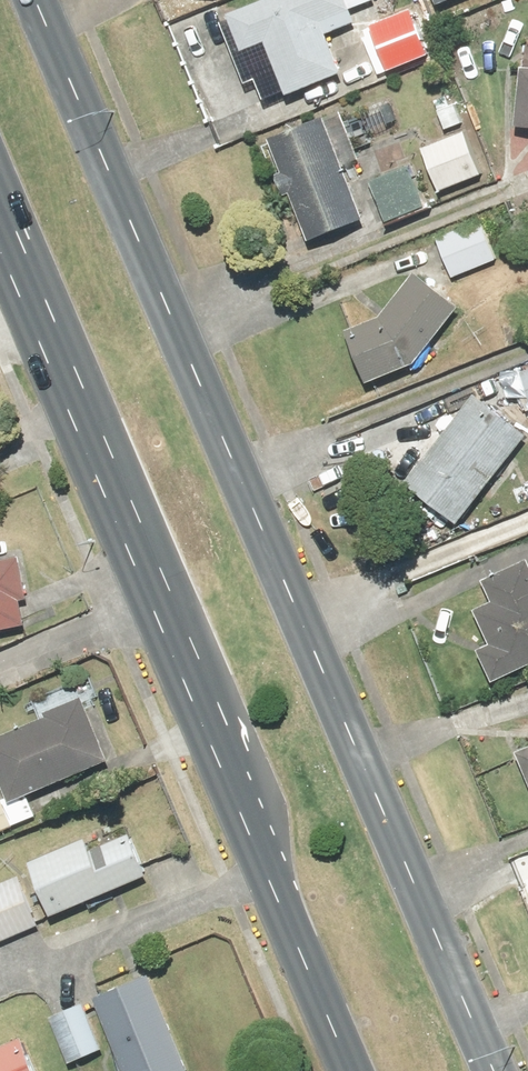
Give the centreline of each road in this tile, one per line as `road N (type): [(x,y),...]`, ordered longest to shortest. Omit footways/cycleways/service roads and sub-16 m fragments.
road 1 (primary): [(40,0),(487,1070)]
road 2 (primary): [(364,1070),(0,214)]

